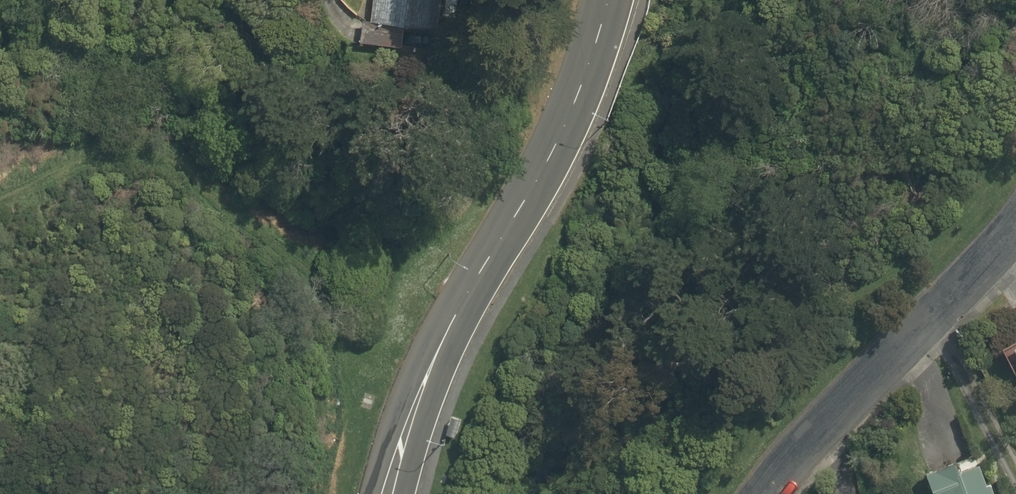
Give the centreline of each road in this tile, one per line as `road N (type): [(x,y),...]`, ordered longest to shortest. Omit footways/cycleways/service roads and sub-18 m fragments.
road 1 (secondary): [(390,493),(415,402),(566,123),(608,0)]
road 2 (track): [(415,402),(380,400),(334,286),(218,239),(112,155),(0,202)]
road 3 (residential): [(768,493),(1015,229)]

